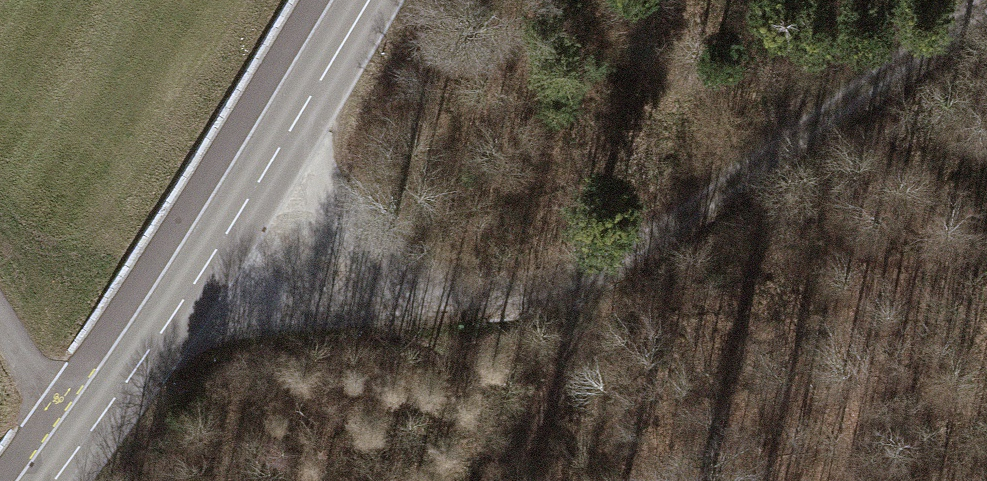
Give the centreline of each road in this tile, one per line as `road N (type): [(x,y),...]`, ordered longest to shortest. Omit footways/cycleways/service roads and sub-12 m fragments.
road 1 (track): [(986,4),(626,263),(502,293),(293,307),(196,284)]
road 2 (secondary): [(370,0),(196,284),(52,480)]
road 3 (track): [(626,263),(499,480)]
road 4 (track): [(415,297),(328,195),(276,158)]
road 5 (track): [(75,451),(0,313)]

